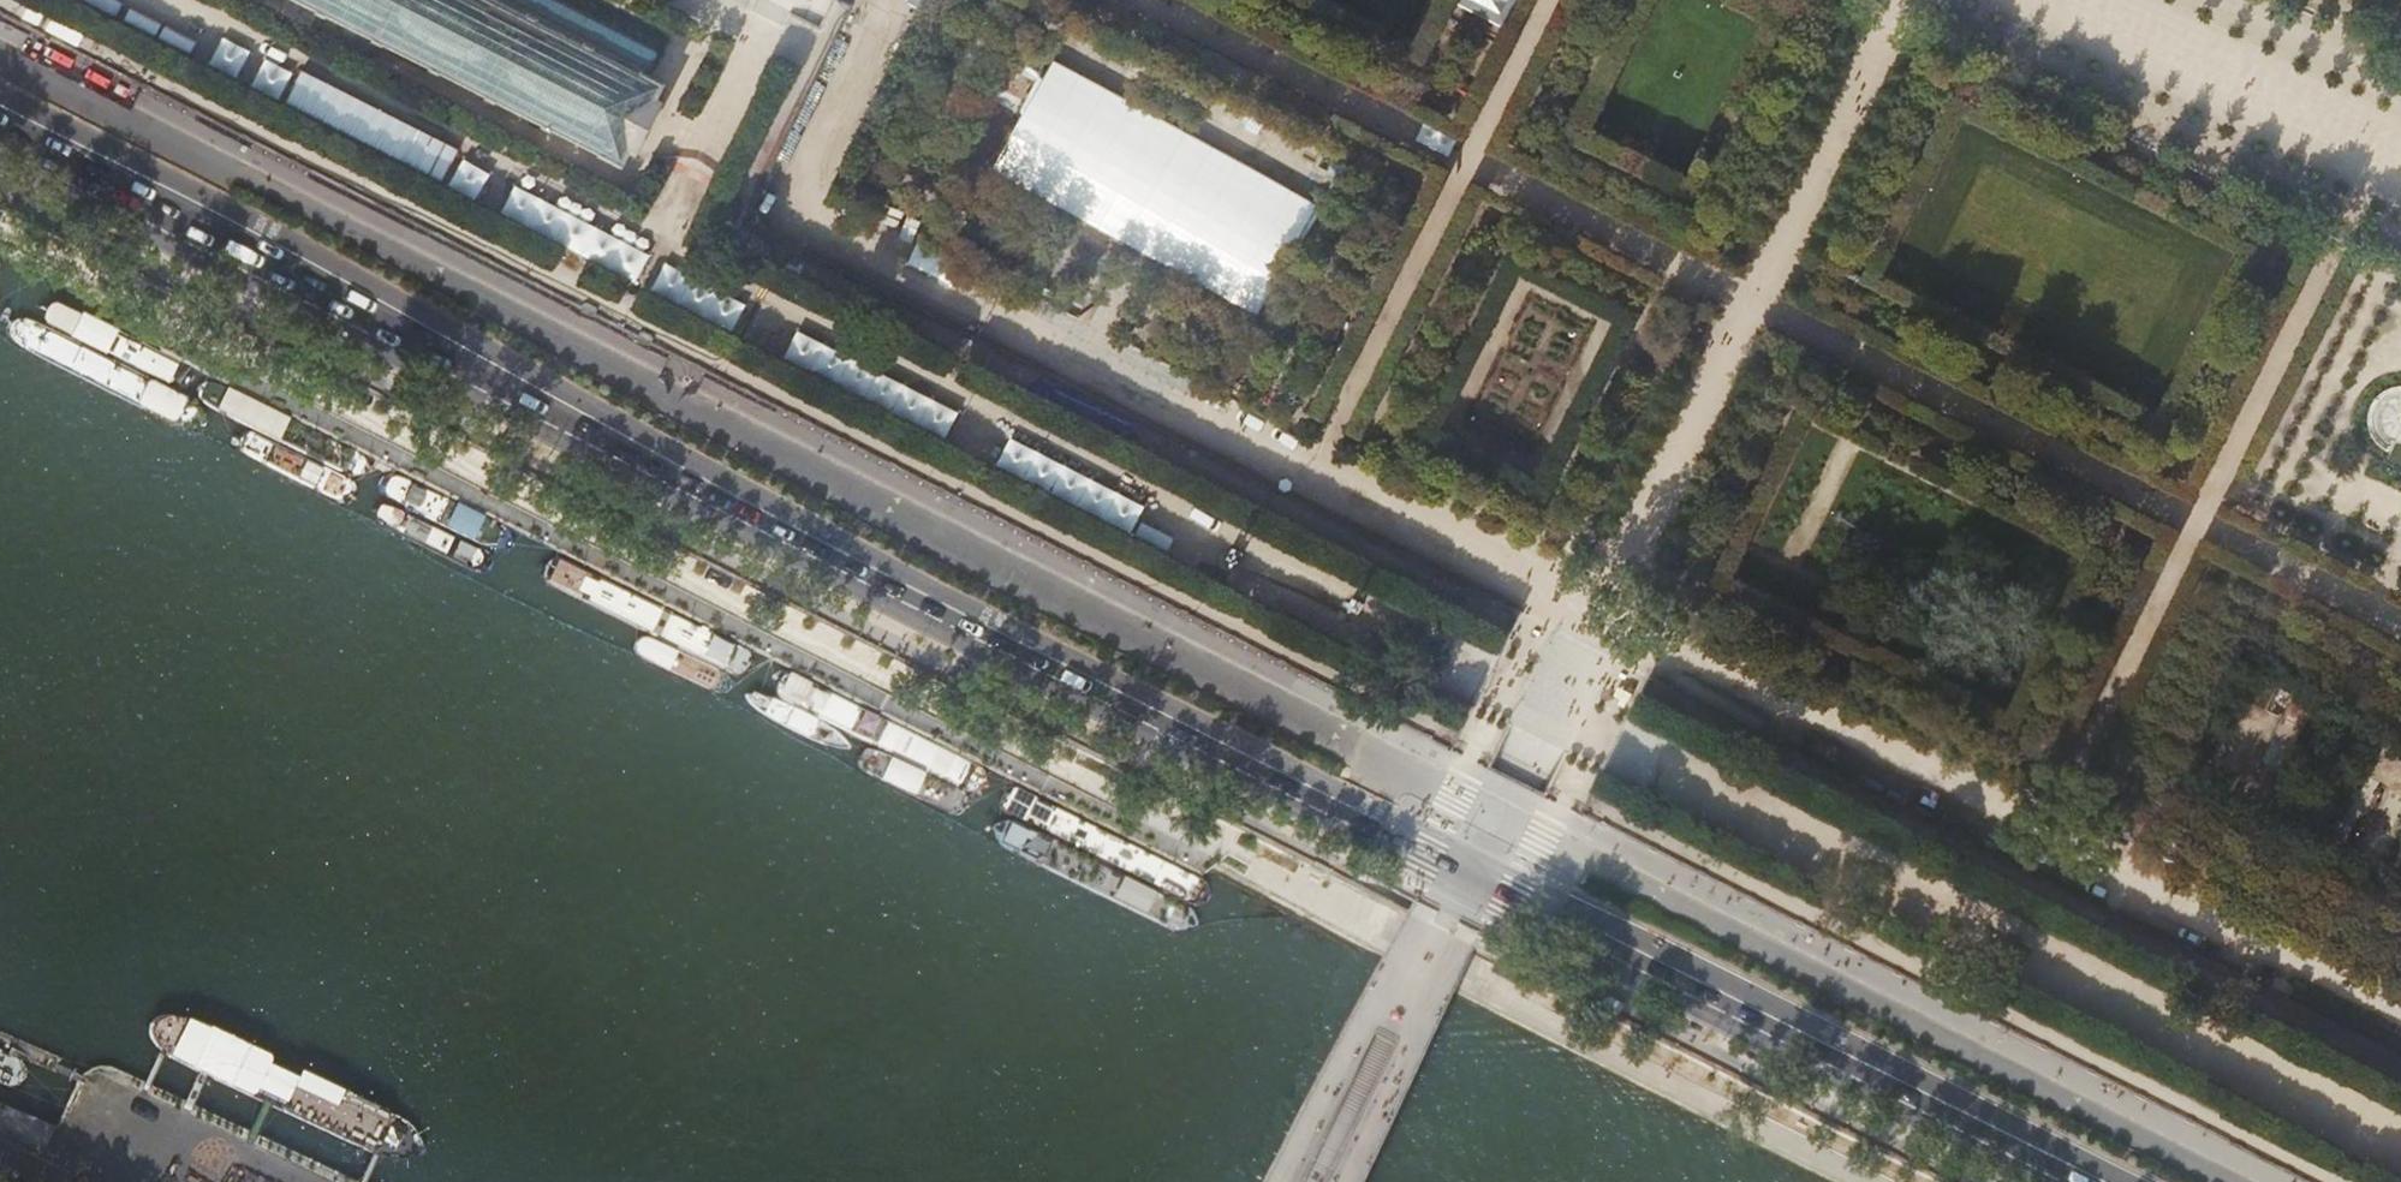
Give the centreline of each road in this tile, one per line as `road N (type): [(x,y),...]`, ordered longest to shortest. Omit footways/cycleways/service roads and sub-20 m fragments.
road 1 (primary): [(30,131),(2084,1181)]

